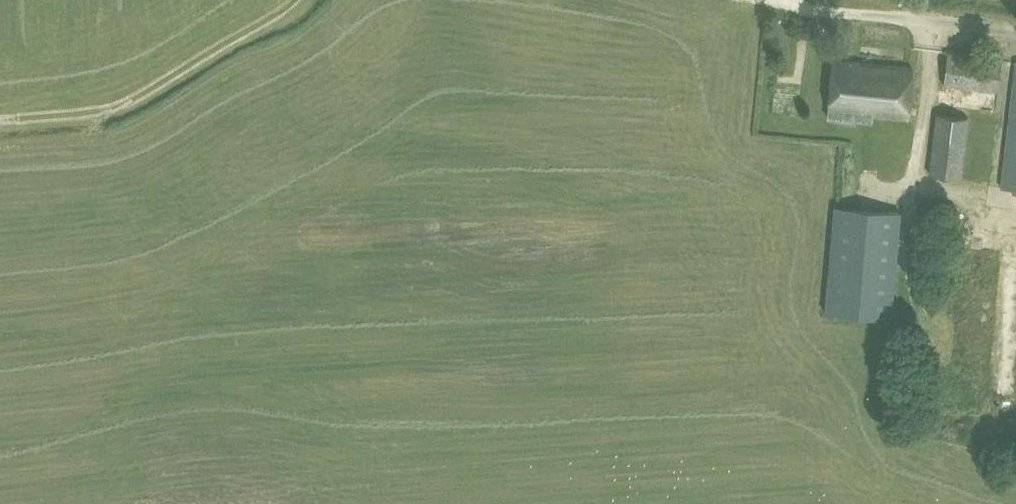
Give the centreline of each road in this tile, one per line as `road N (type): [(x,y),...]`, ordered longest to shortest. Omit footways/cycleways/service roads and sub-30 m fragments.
road 1 (track): [(111,110),(294,0)]
road 2 (track): [(92,135),(111,110),(0,120)]

